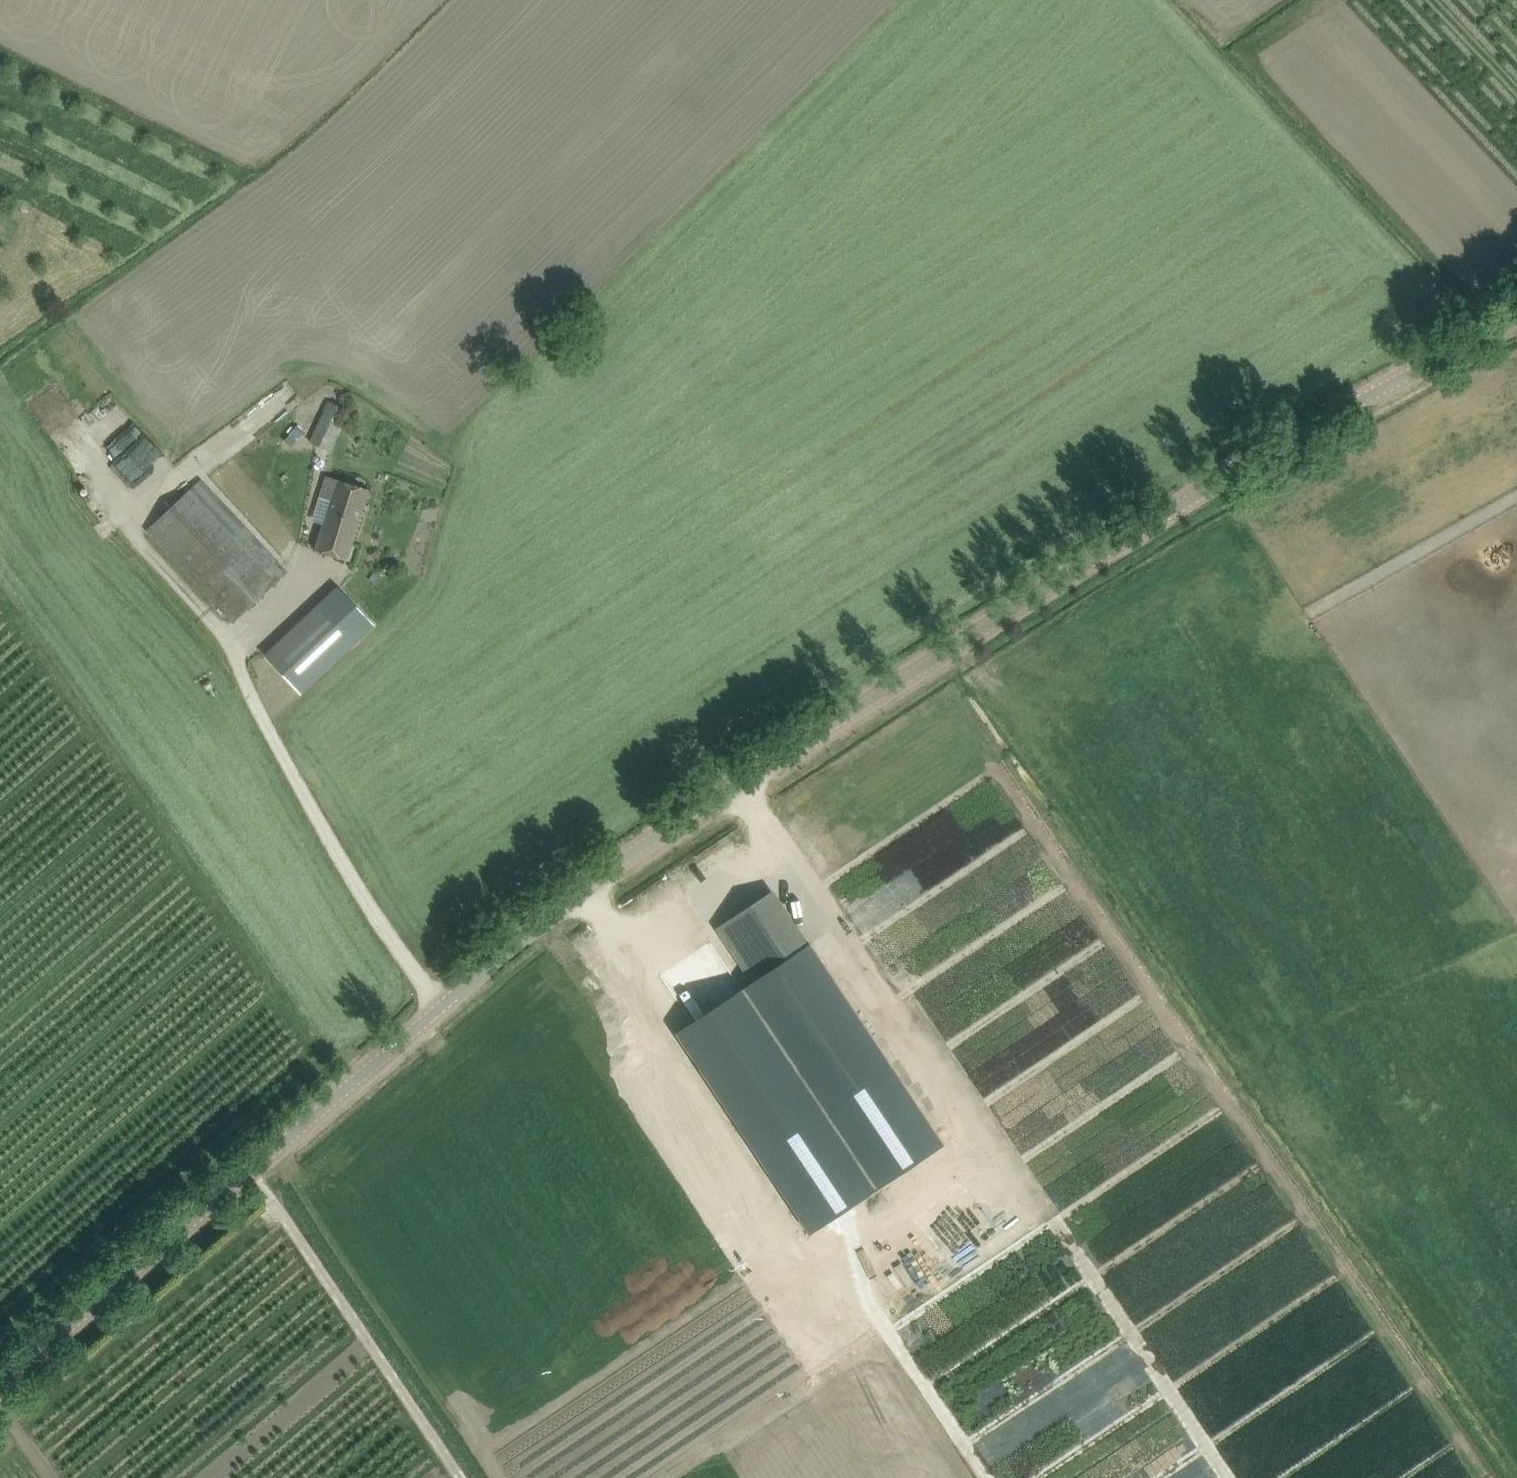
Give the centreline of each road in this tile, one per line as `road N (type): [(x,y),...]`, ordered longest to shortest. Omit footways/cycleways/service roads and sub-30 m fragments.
road 1 (unclassified): [(0,1389),(506,951),(643,848),(1269,448),(1516,316)]

